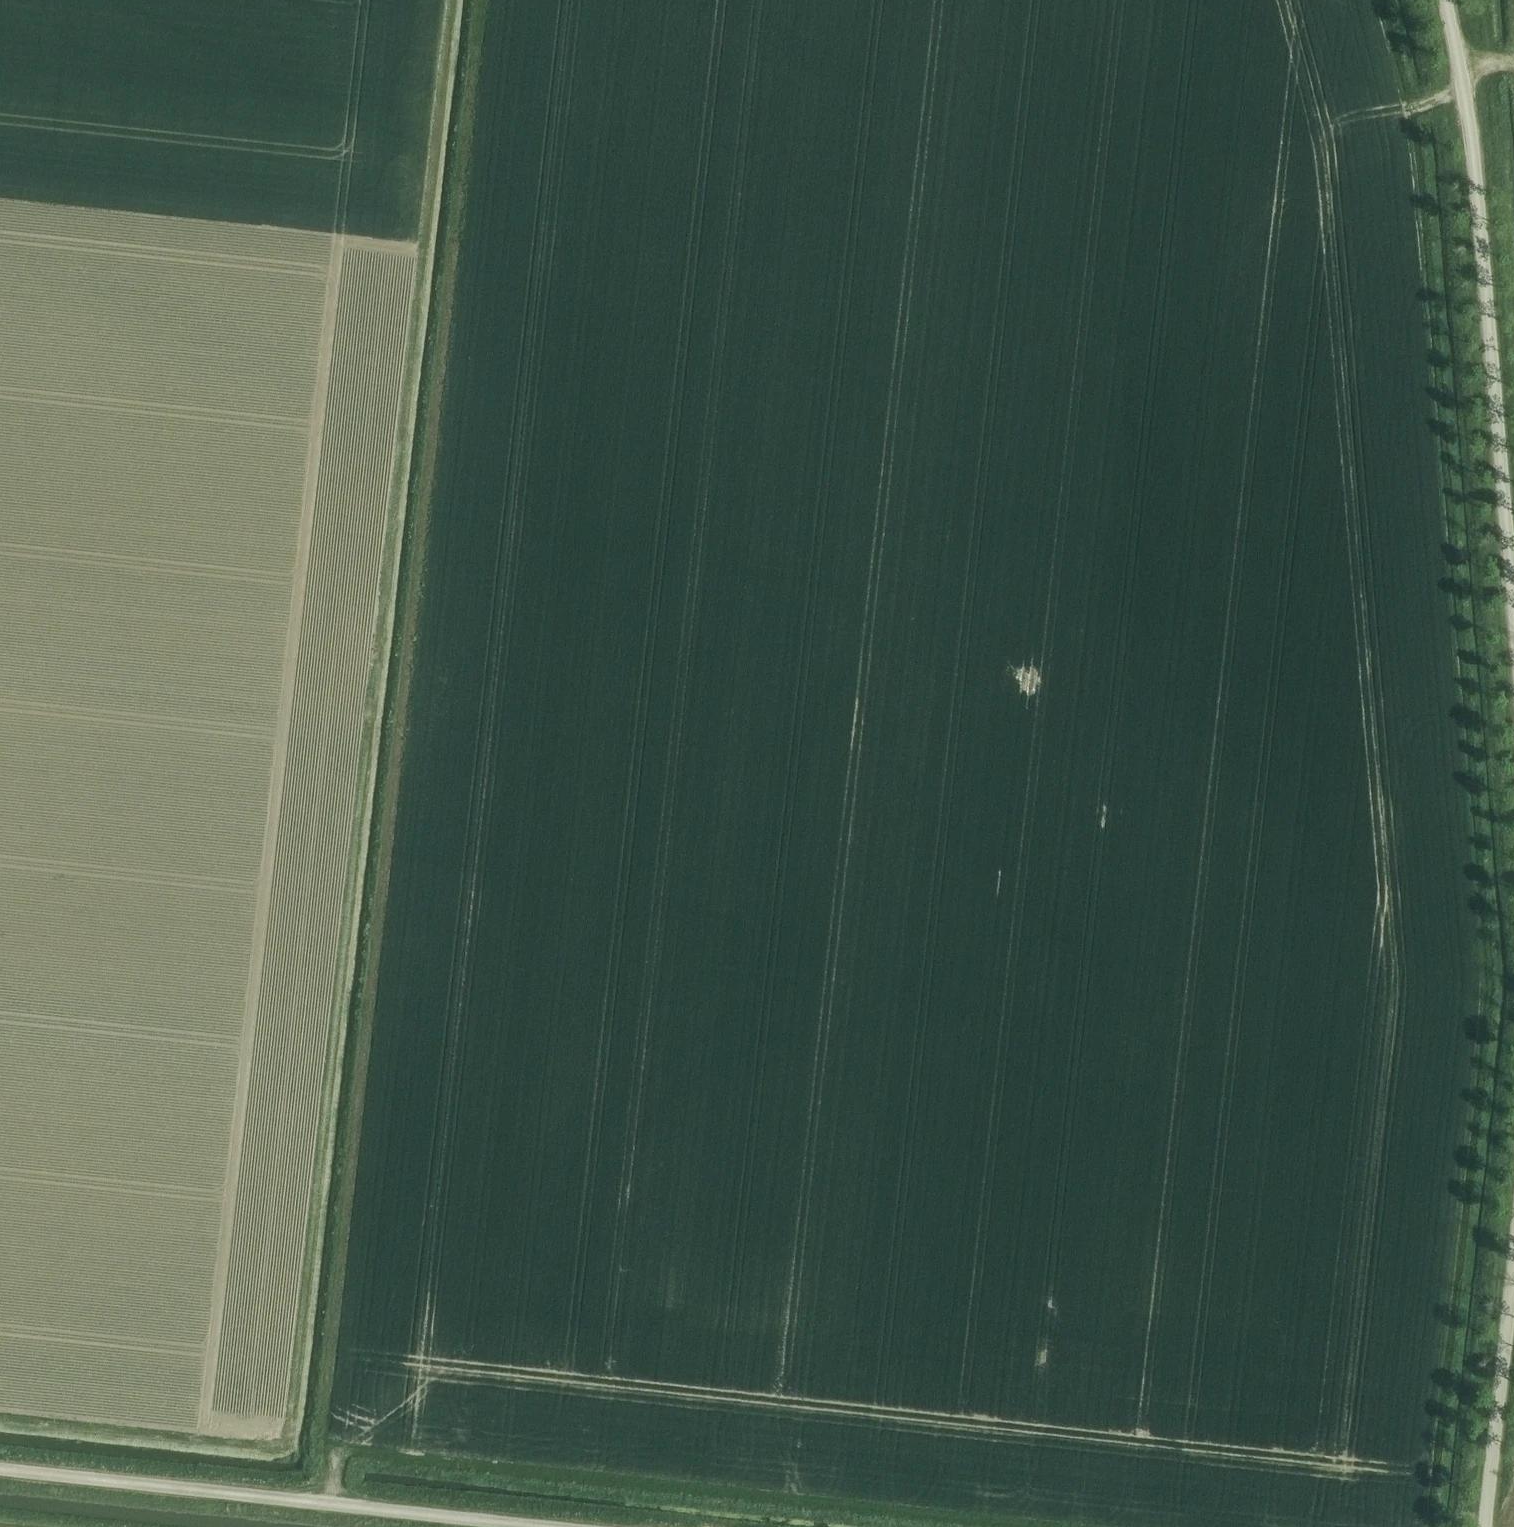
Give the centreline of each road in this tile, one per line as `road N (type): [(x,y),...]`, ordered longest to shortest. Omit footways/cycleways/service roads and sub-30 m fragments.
road 1 (unclassified): [(1513,624),(1473,147),(1446,0)]
road 2 (unclassified): [(544,1526),(0,1468)]
road 3 (unclassified): [(1485,1526),(1513,1269)]

